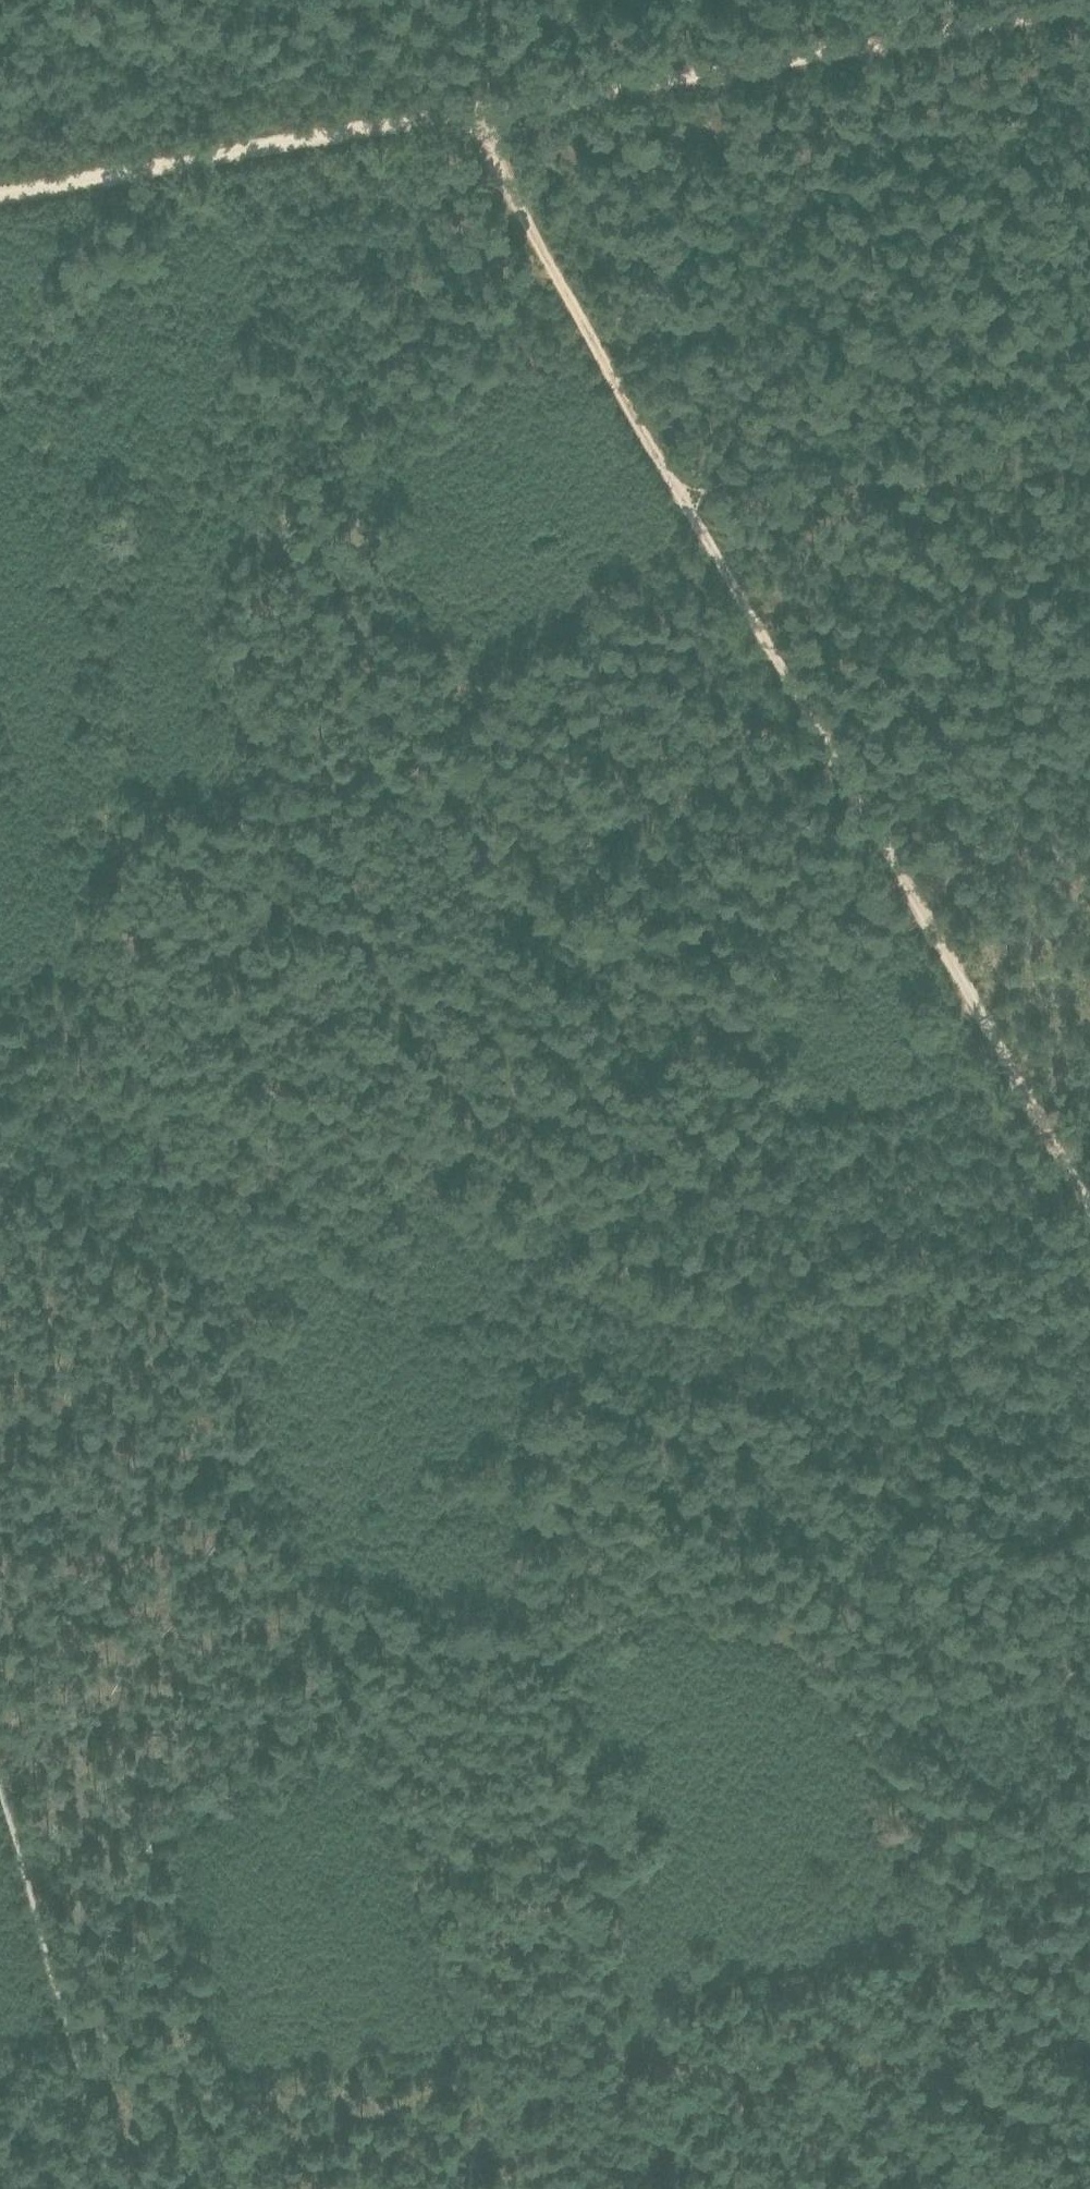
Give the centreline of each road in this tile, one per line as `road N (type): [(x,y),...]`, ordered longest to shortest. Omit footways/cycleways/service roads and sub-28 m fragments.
road 1 (track): [(652,449),(1089,1218)]
road 2 (track): [(1089,6),(477,107)]
road 3 (track): [(477,107),(0,199)]
road 4 (track): [(1089,399),(763,452),(652,449)]
road 5 (track): [(477,107),(555,281),(652,449)]

